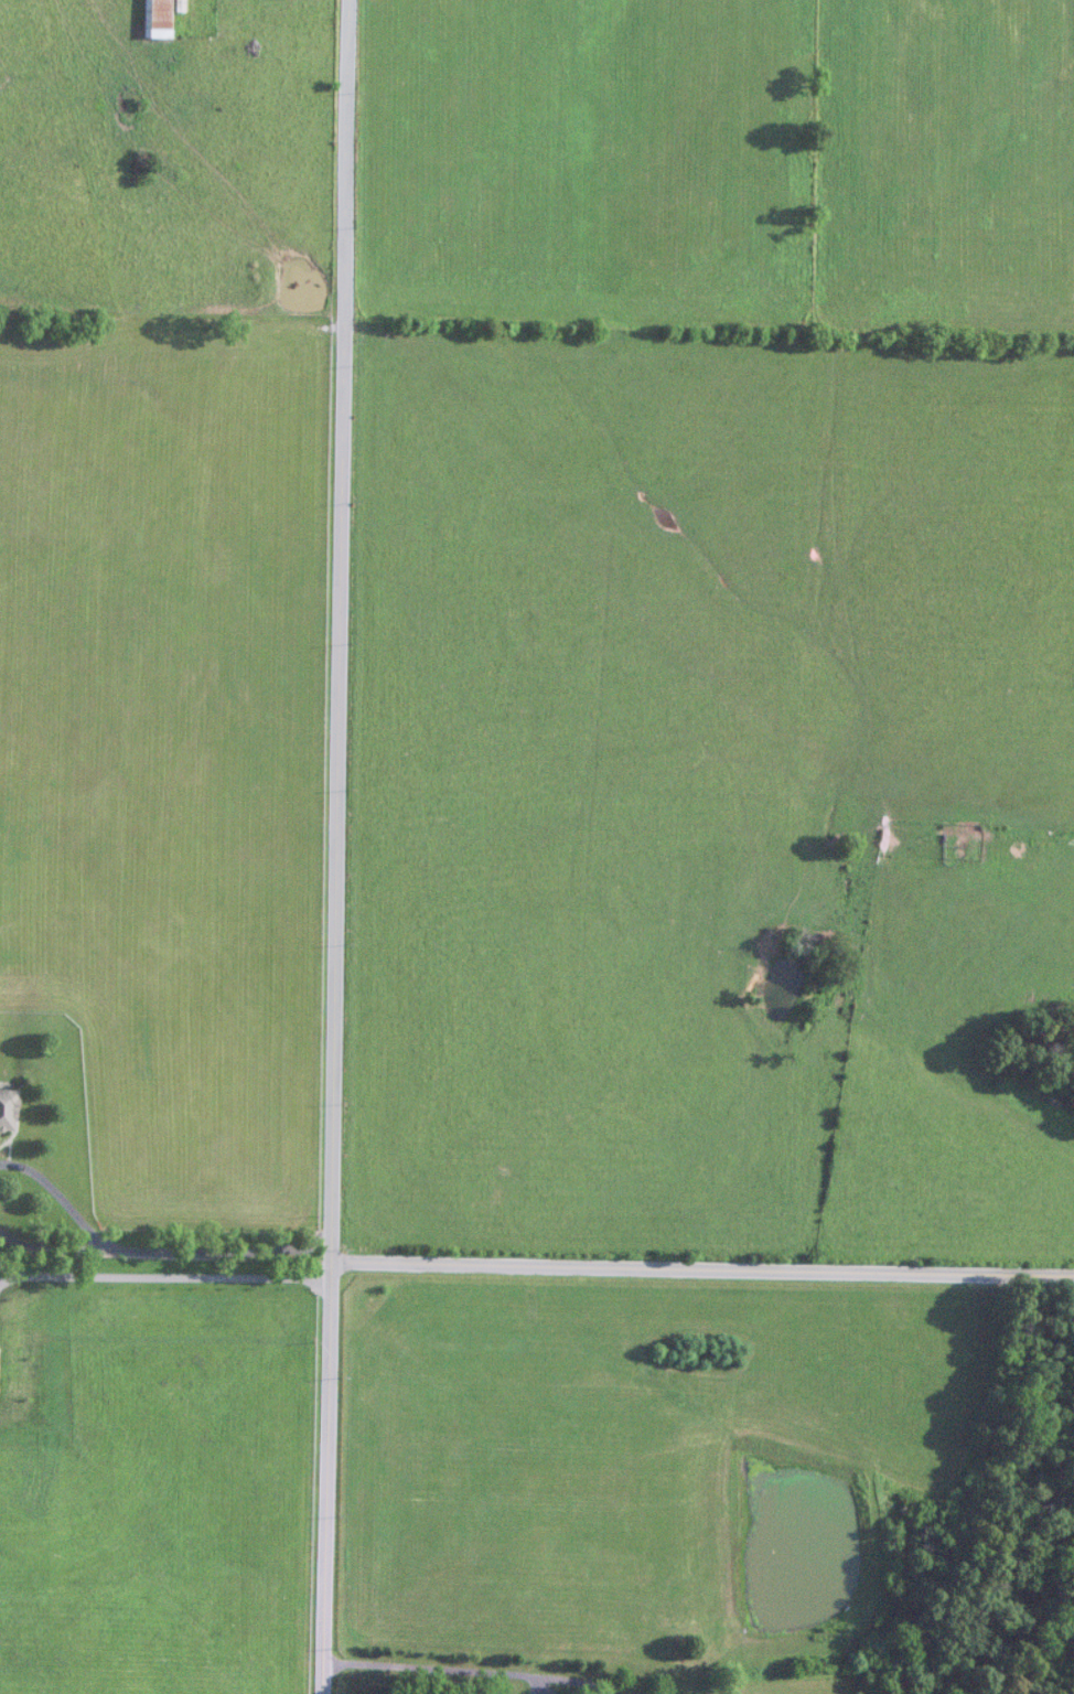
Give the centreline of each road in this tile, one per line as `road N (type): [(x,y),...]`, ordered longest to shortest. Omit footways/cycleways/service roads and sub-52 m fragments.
road 1 (residential): [(321,1693),(336,1258),(349,0)]
road 2 (residential): [(1073,1270),(336,1258)]

